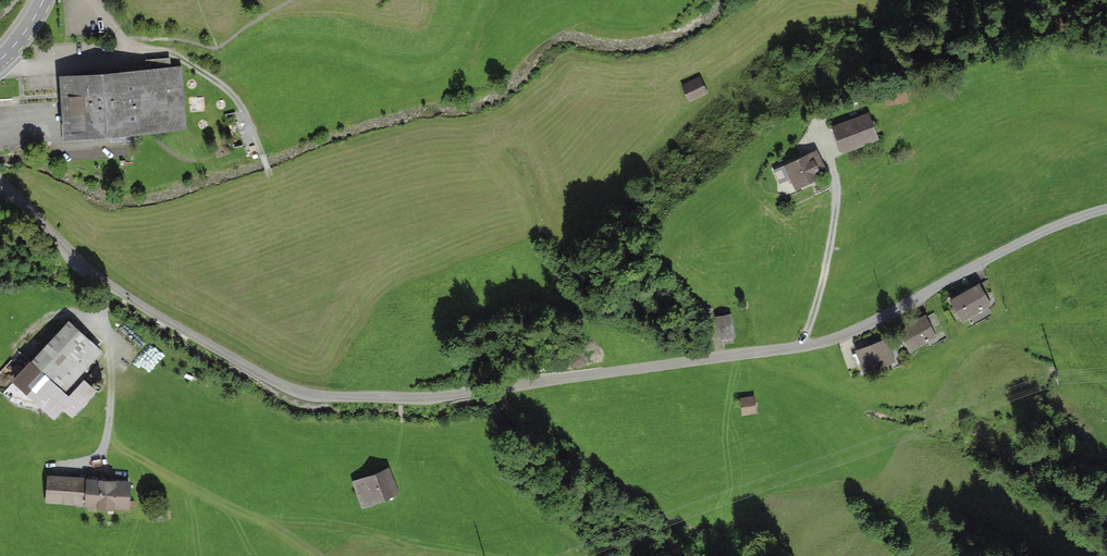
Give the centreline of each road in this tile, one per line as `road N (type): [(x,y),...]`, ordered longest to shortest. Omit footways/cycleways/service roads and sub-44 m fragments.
road 1 (unclassified): [(0,178),(105,282),(205,342),(296,392),(367,398),(422,400),(805,347),(1043,232),(1106,210)]
road 2 (track): [(129,49),(178,56),(234,96),(276,185)]

